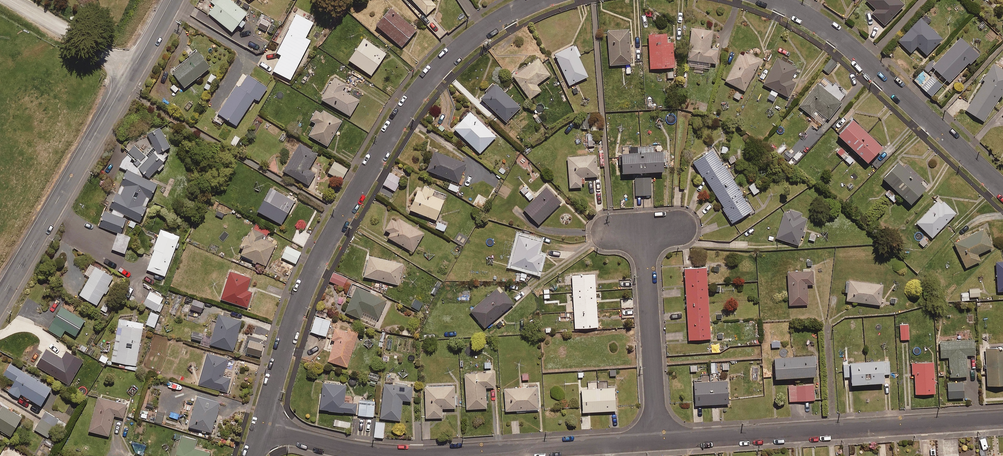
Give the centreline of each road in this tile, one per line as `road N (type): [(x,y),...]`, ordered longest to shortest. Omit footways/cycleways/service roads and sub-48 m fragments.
road 1 (residential): [(538,0),(486,26),(407,104),(301,292),(263,429)]
road 2 (residential): [(658,440),(399,455),(263,429)]
road 3 (residential): [(1002,419),(658,440)]
road 4 (residential): [(1002,189),(860,54),(775,0)]
road 5 (tertiary): [(0,298),(133,67)]
road 6 (residential): [(644,231),(658,440)]
road 7 (residential): [(133,67),(14,0)]

